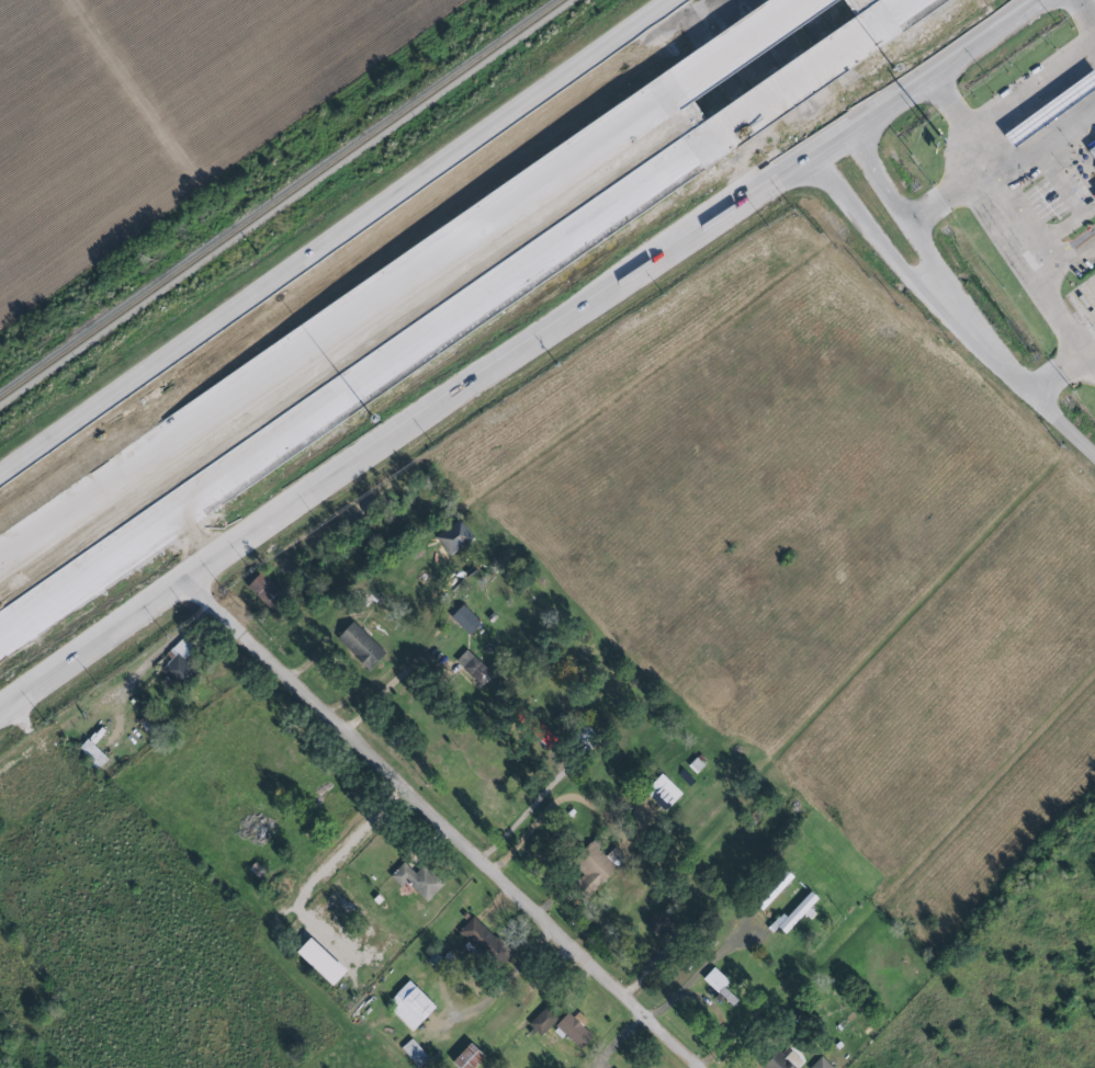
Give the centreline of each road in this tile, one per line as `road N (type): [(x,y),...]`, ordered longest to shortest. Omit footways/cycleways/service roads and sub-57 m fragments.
road 1 (primary): [(0,708),(1044,0)]
road 2 (motorway): [(0,635),(376,364),(707,144)]
road 3 (primary): [(670,0),(0,477)]
road 4 (residential): [(183,579),(692,1067)]
road 5 (motorway): [(673,92),(174,441)]
road 6 (residential): [(694,0),(813,160),(966,328)]
road 7 (residential): [(907,227),(754,0)]
road 8 (primary): [(745,205),(749,152),(673,36),(628,29)]
road 9 (motorway): [(174,441),(0,560)]
road 10 (motorway): [(707,144),(870,35)]
road 11 (residential): [(1094,454),(966,328)]
road 12 (motorway): [(811,0),(673,92)]
road 13 (primary): [(801,0),(855,83),(912,94)]

